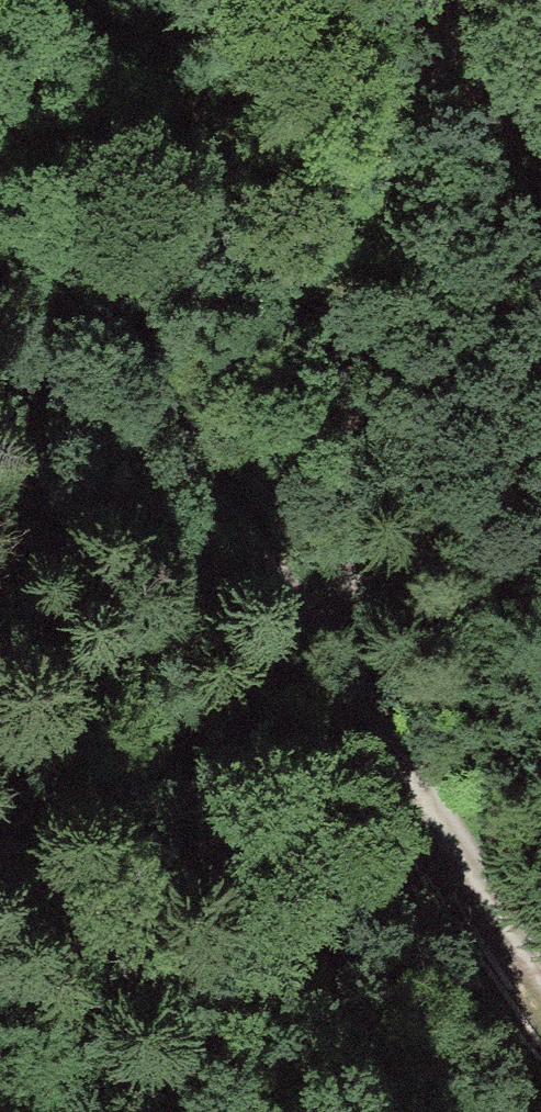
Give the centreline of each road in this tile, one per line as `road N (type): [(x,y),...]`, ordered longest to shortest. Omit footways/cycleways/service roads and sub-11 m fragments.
road 1 (track): [(457,0),(357,313),(350,560),(371,694),(540,954)]
road 2 (track): [(371,694),(0,210)]

